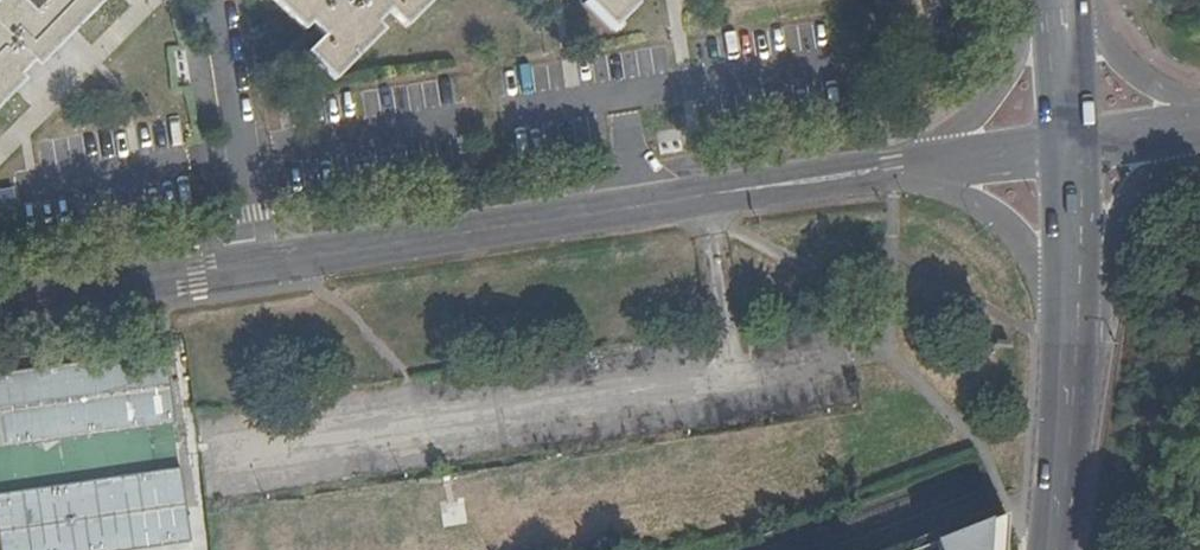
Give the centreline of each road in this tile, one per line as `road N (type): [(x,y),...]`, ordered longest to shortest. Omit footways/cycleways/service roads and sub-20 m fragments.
road 1 (tertiary): [(258,263),(899,169)]
road 2 (residential): [(216,0),(258,263)]
road 3 (tertiary): [(0,303),(258,263)]
road 4 (tertiary): [(899,169),(971,197),(1011,230),(1075,320)]
road 5 (tertiary): [(1049,0),(981,111),(899,169)]
road 6 (primary): [(1052,549),(1075,320)]
road 7 (residential): [(1075,320),(1140,196),(1199,139)]
road 8 (tertiary): [(899,169),(1075,148)]
road 9 (primary): [(1075,320),(1075,148)]
road 10 (residential): [(1199,108),(1149,81),(1104,42),(1077,0)]
road 11 (primary): [(1075,148),(1063,0)]
road 12 (residential): [(1075,148),(1199,126)]

